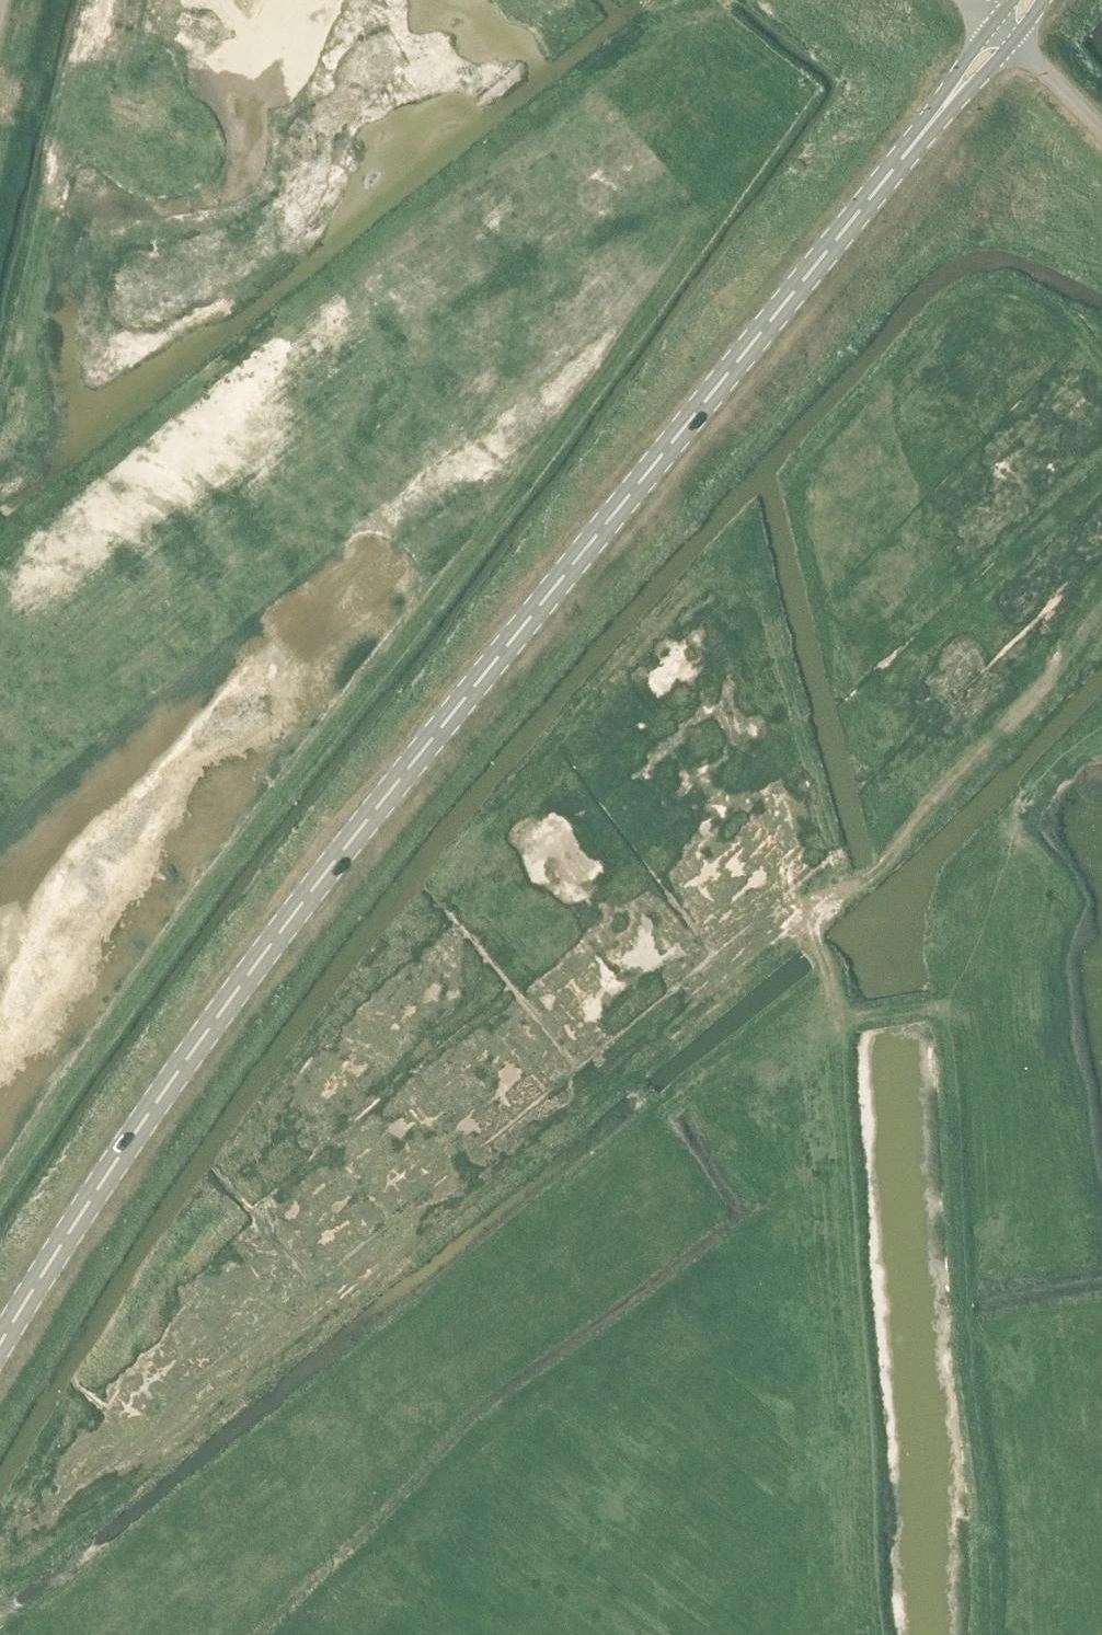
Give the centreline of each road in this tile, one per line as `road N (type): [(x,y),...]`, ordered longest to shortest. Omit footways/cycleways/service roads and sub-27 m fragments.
road 1 (tertiary): [(0,1342),(117,1157),(356,832),(943,107)]
road 2 (track): [(813,923),(907,845),(1036,703),(1101,610)]
road 3 (unclassified): [(1101,128),(1013,41)]

